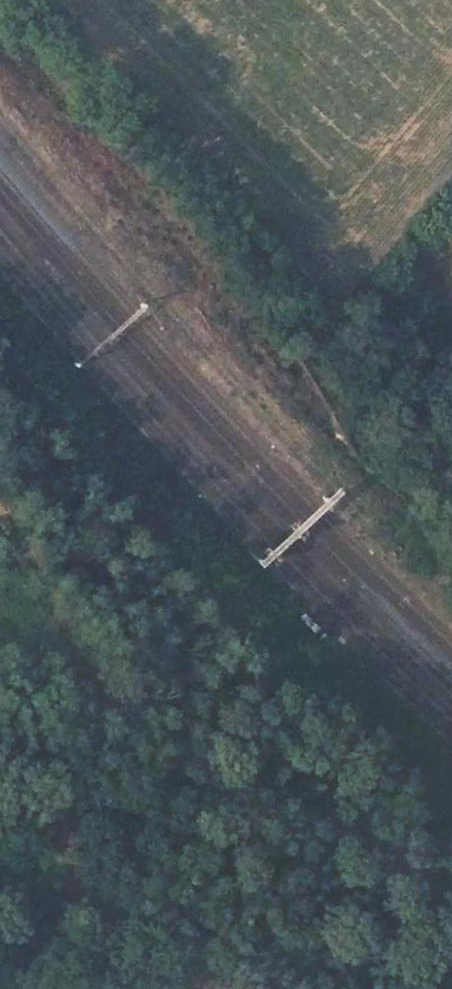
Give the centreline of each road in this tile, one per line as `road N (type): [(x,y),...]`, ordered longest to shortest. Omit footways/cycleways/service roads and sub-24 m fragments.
road 1 (track): [(0,707),(115,736),(314,820),(451,899)]

